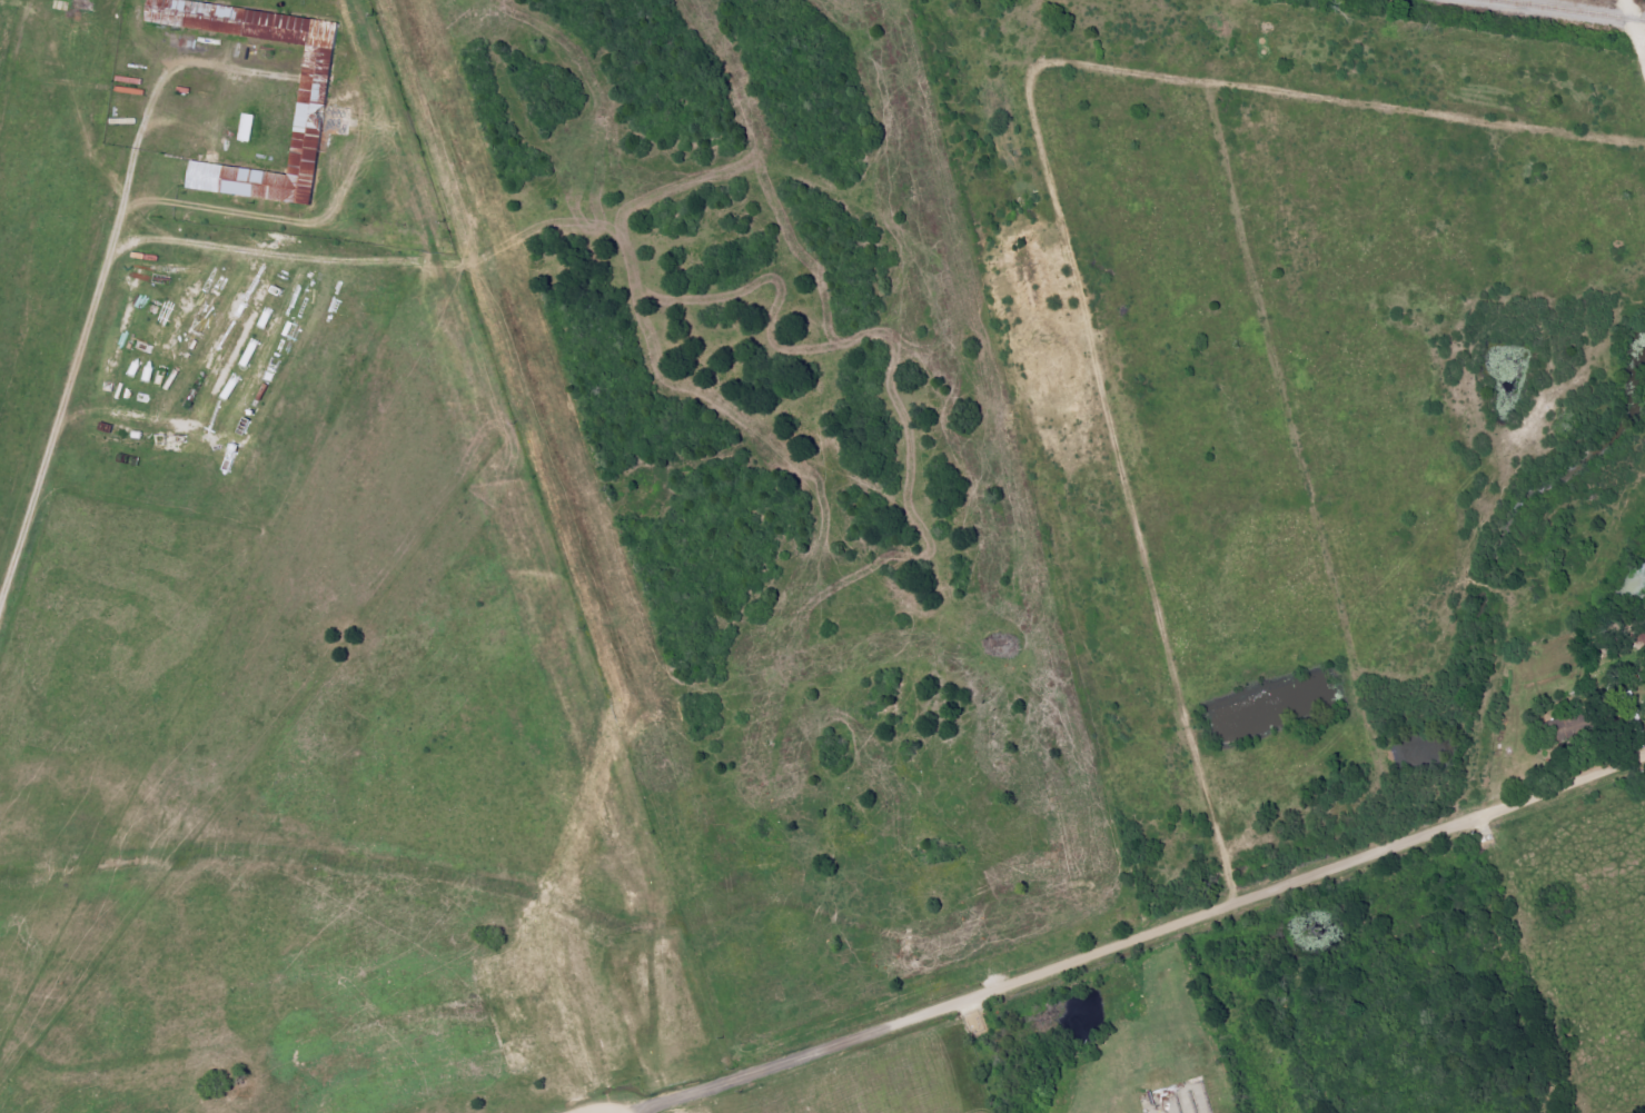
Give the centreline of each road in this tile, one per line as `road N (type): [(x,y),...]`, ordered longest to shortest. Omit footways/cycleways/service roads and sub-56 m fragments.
road 1 (residential): [(1644,758),(706,1087),(606,1112)]
road 2 (residential): [(0,596),(121,213)]

